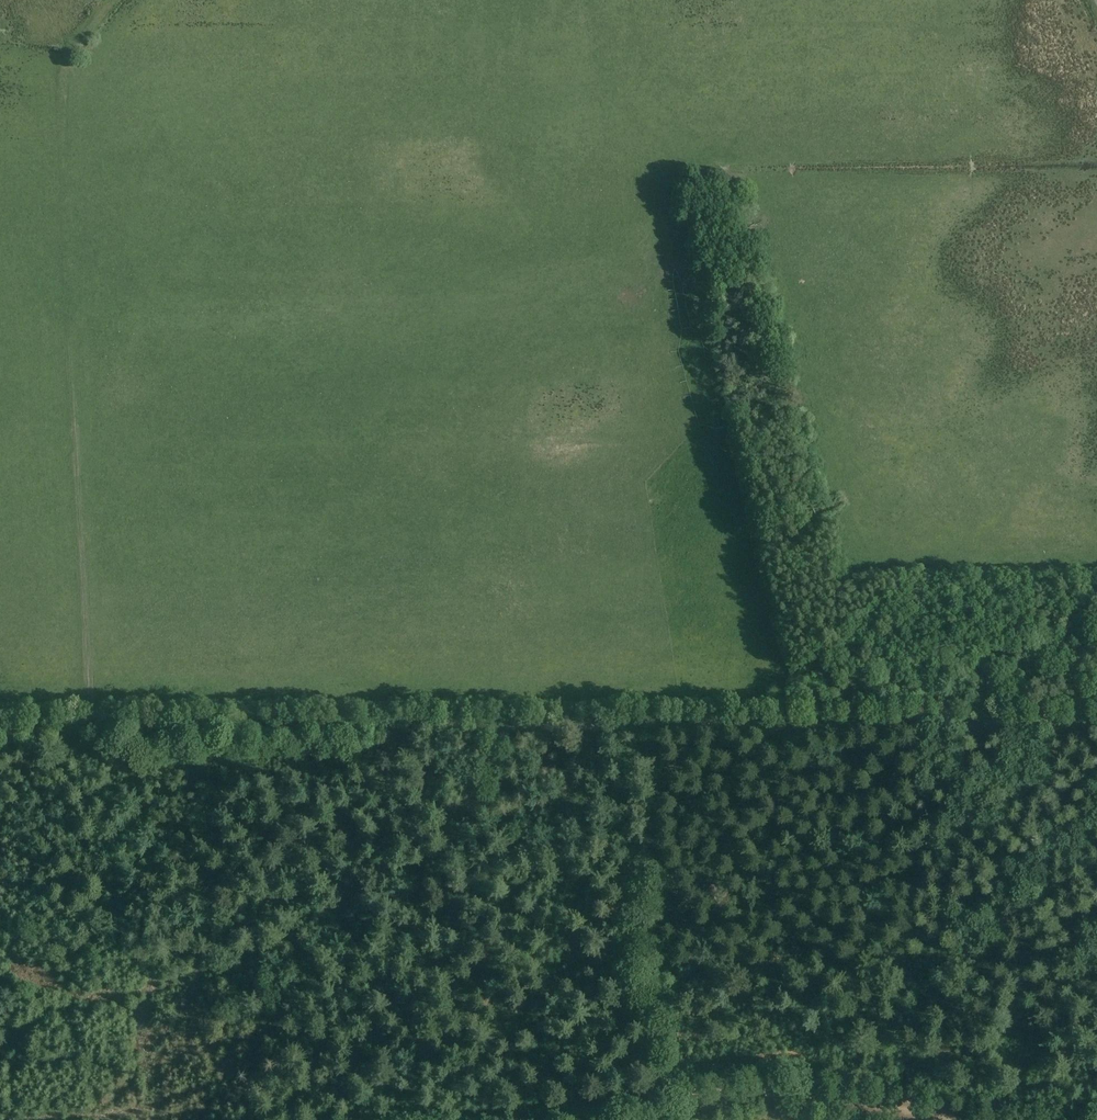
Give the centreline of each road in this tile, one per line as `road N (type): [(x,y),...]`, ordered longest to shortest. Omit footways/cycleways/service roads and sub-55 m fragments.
road 1 (track): [(0,727),(1096,725)]
road 2 (track): [(1001,1119),(888,1098),(803,1093),(757,1094),(645,1119)]
road 3 (track): [(648,726),(654,1062)]

